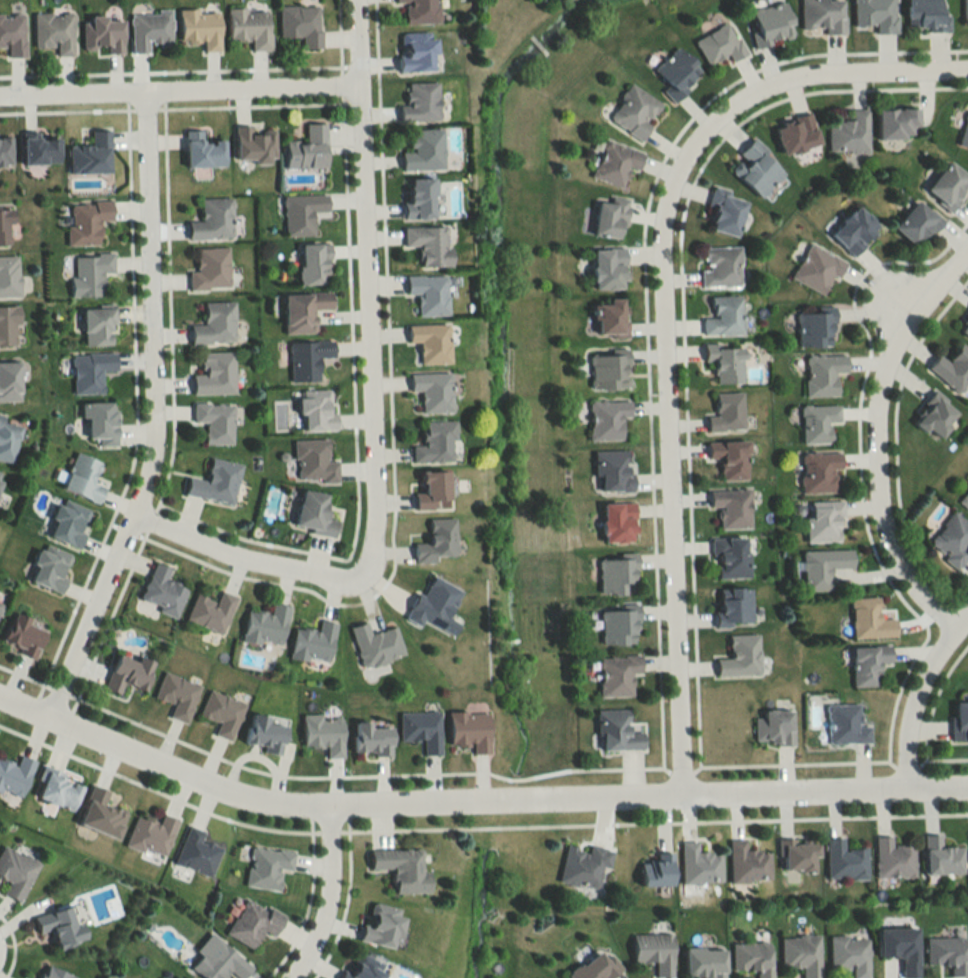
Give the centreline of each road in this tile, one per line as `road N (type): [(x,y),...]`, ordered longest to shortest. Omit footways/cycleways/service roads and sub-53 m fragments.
road 1 (residential): [(0,699),(133,755),(325,810),(967,787)]
road 2 (residential): [(698,138),(666,196),(657,244),(677,797)]
road 3 (residential): [(48,719),(145,508),(164,437),(153,86)]
road 4 (residential): [(369,570),(359,0)]
road 5 (residential): [(967,250),(915,300),(884,351),(875,467),(875,509),(894,562),(952,633)]
road 6 (residential): [(0,90),(365,80)]
road 7 (residential): [(967,75),(807,84),(758,95),(698,138)]
road 8 (residential): [(145,508),(252,555),(324,575),(369,570)]
road 9 (residential): [(967,612),(911,712),(898,790)]
road 10 (residential): [(325,810),(332,895),(293,977)]

